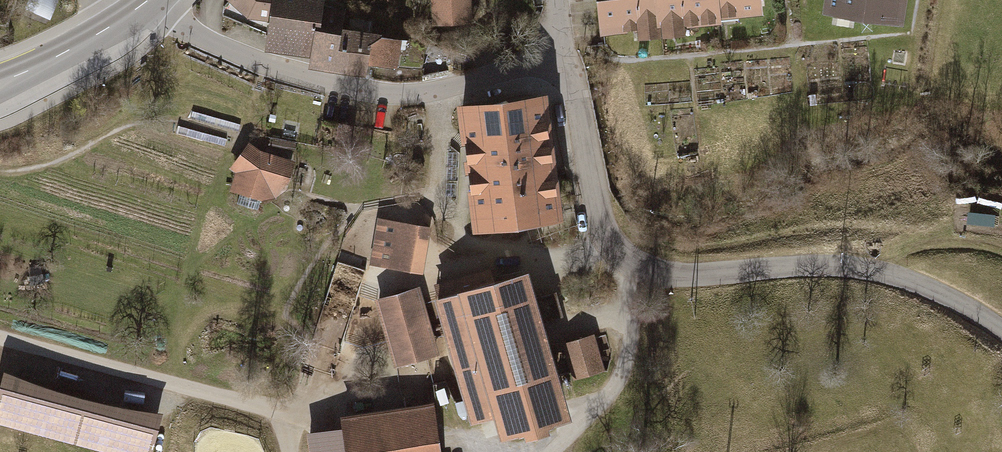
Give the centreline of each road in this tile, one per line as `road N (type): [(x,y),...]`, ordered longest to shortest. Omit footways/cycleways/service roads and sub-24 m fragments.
road 1 (unclassified): [(567,71),(587,129),(600,216),(612,249),(639,270),(686,279),(846,269),(912,283),(1001,335)]
road 2 (residential): [(139,6),(263,64),(400,94),(440,97),(567,71)]
road 3 (secondary): [(0,84),(139,6)]

